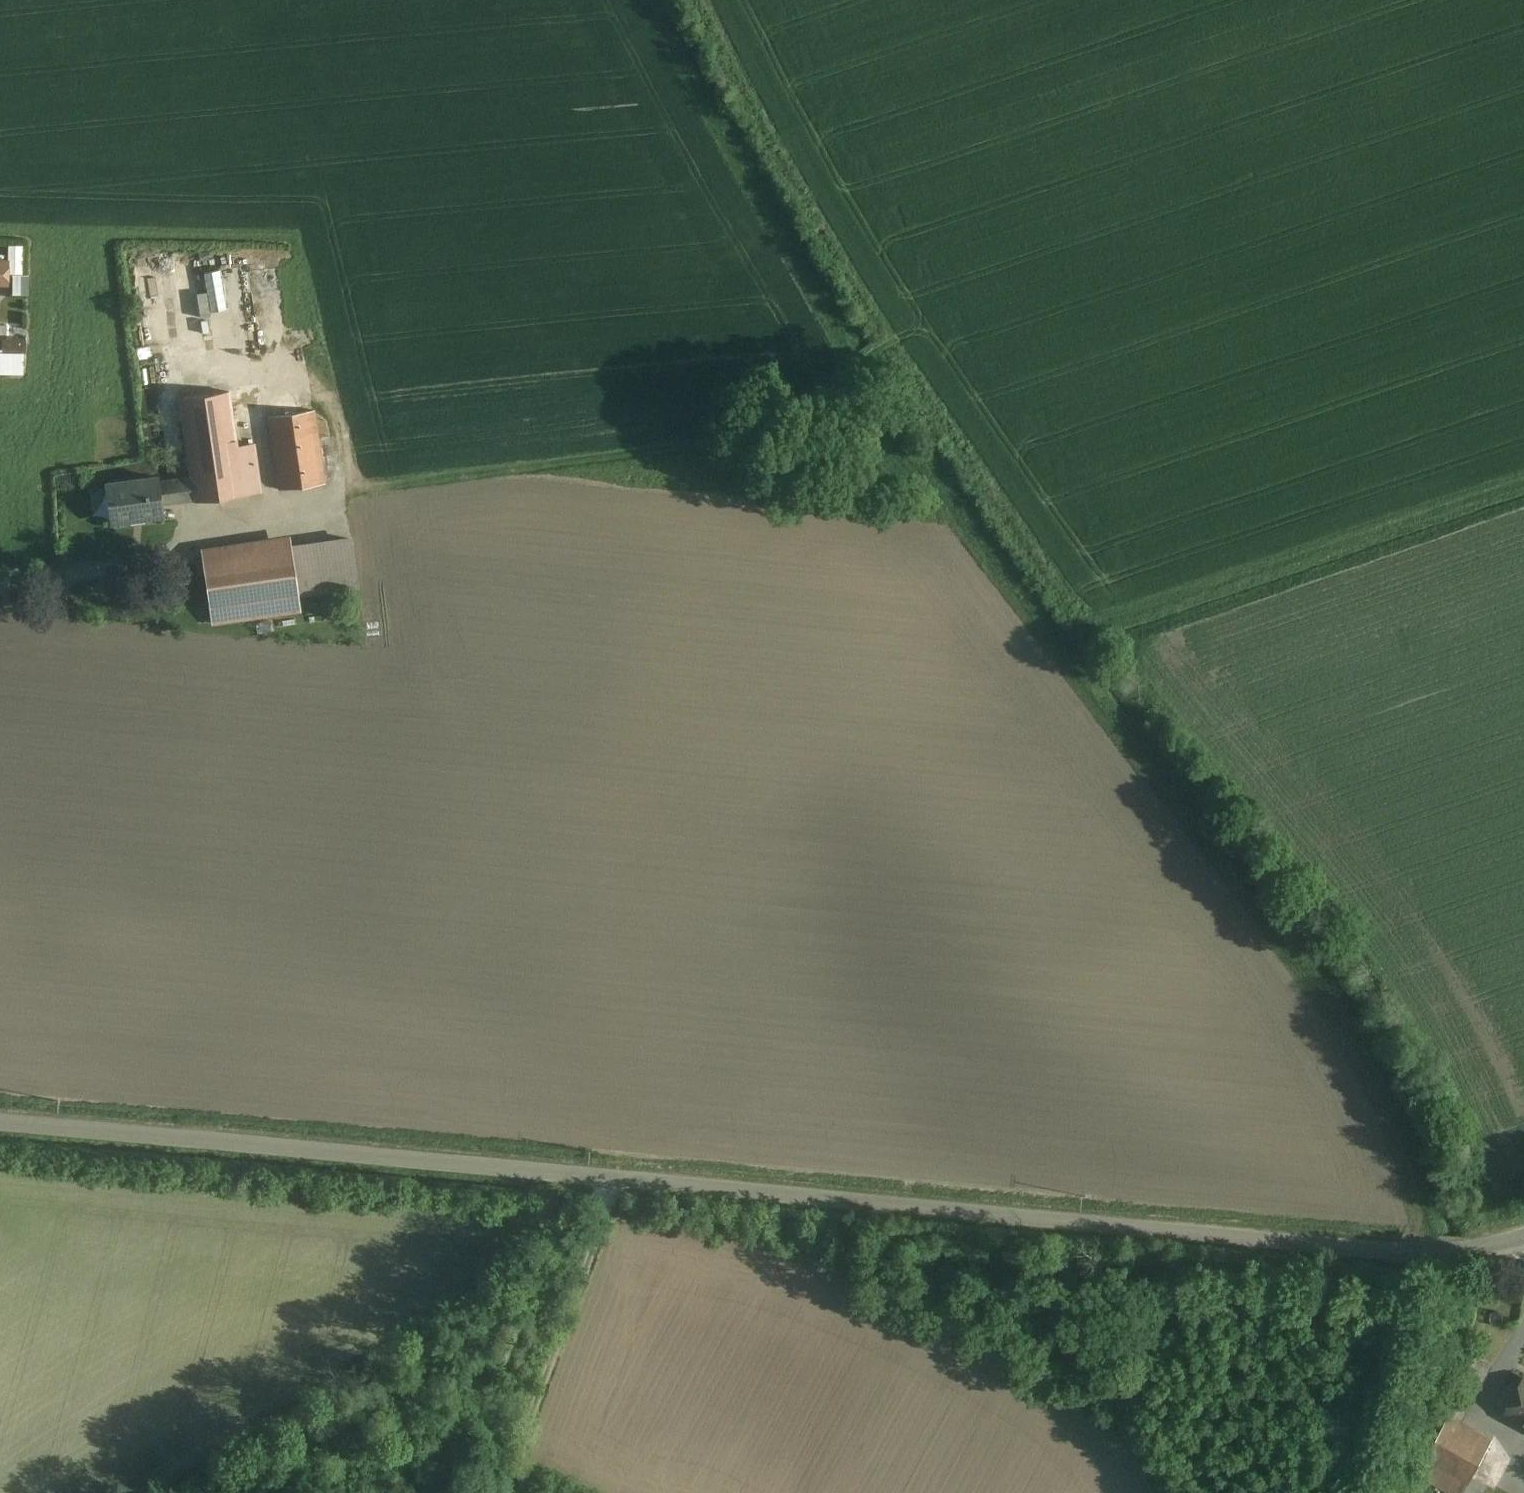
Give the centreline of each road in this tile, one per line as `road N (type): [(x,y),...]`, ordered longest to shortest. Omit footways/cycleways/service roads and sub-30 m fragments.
road 1 (unclassified): [(1523,1239),(1417,1252),(0,1121)]
road 2 (track): [(355,482),(705,437)]
road 3 (track): [(1417,1252),(1340,1492)]

